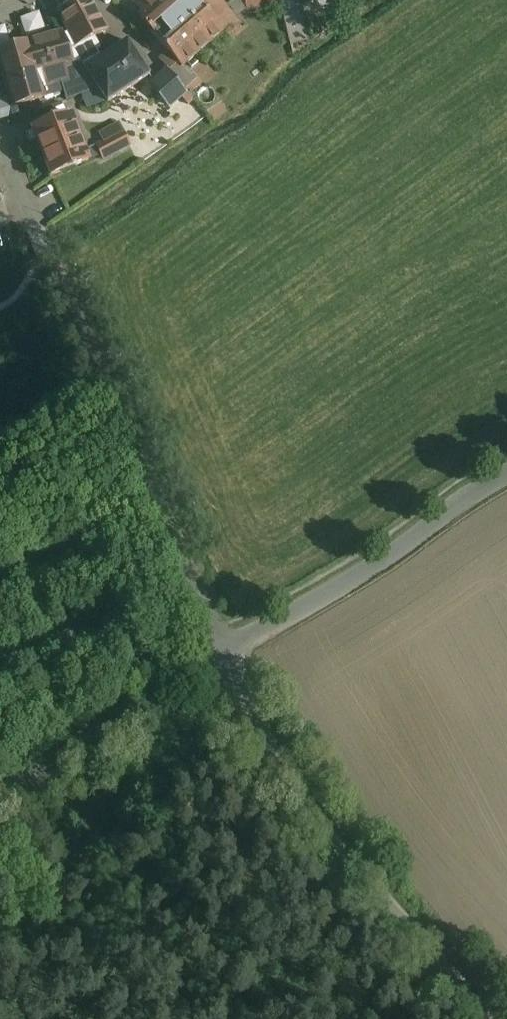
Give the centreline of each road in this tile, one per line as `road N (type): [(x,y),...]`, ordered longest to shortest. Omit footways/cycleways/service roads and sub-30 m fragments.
road 1 (residential): [(223,646),(0,159)]
road 2 (unclassified): [(496,1018),(335,844),(253,713)]
road 3 (residential): [(506,474),(363,569),(223,646)]

